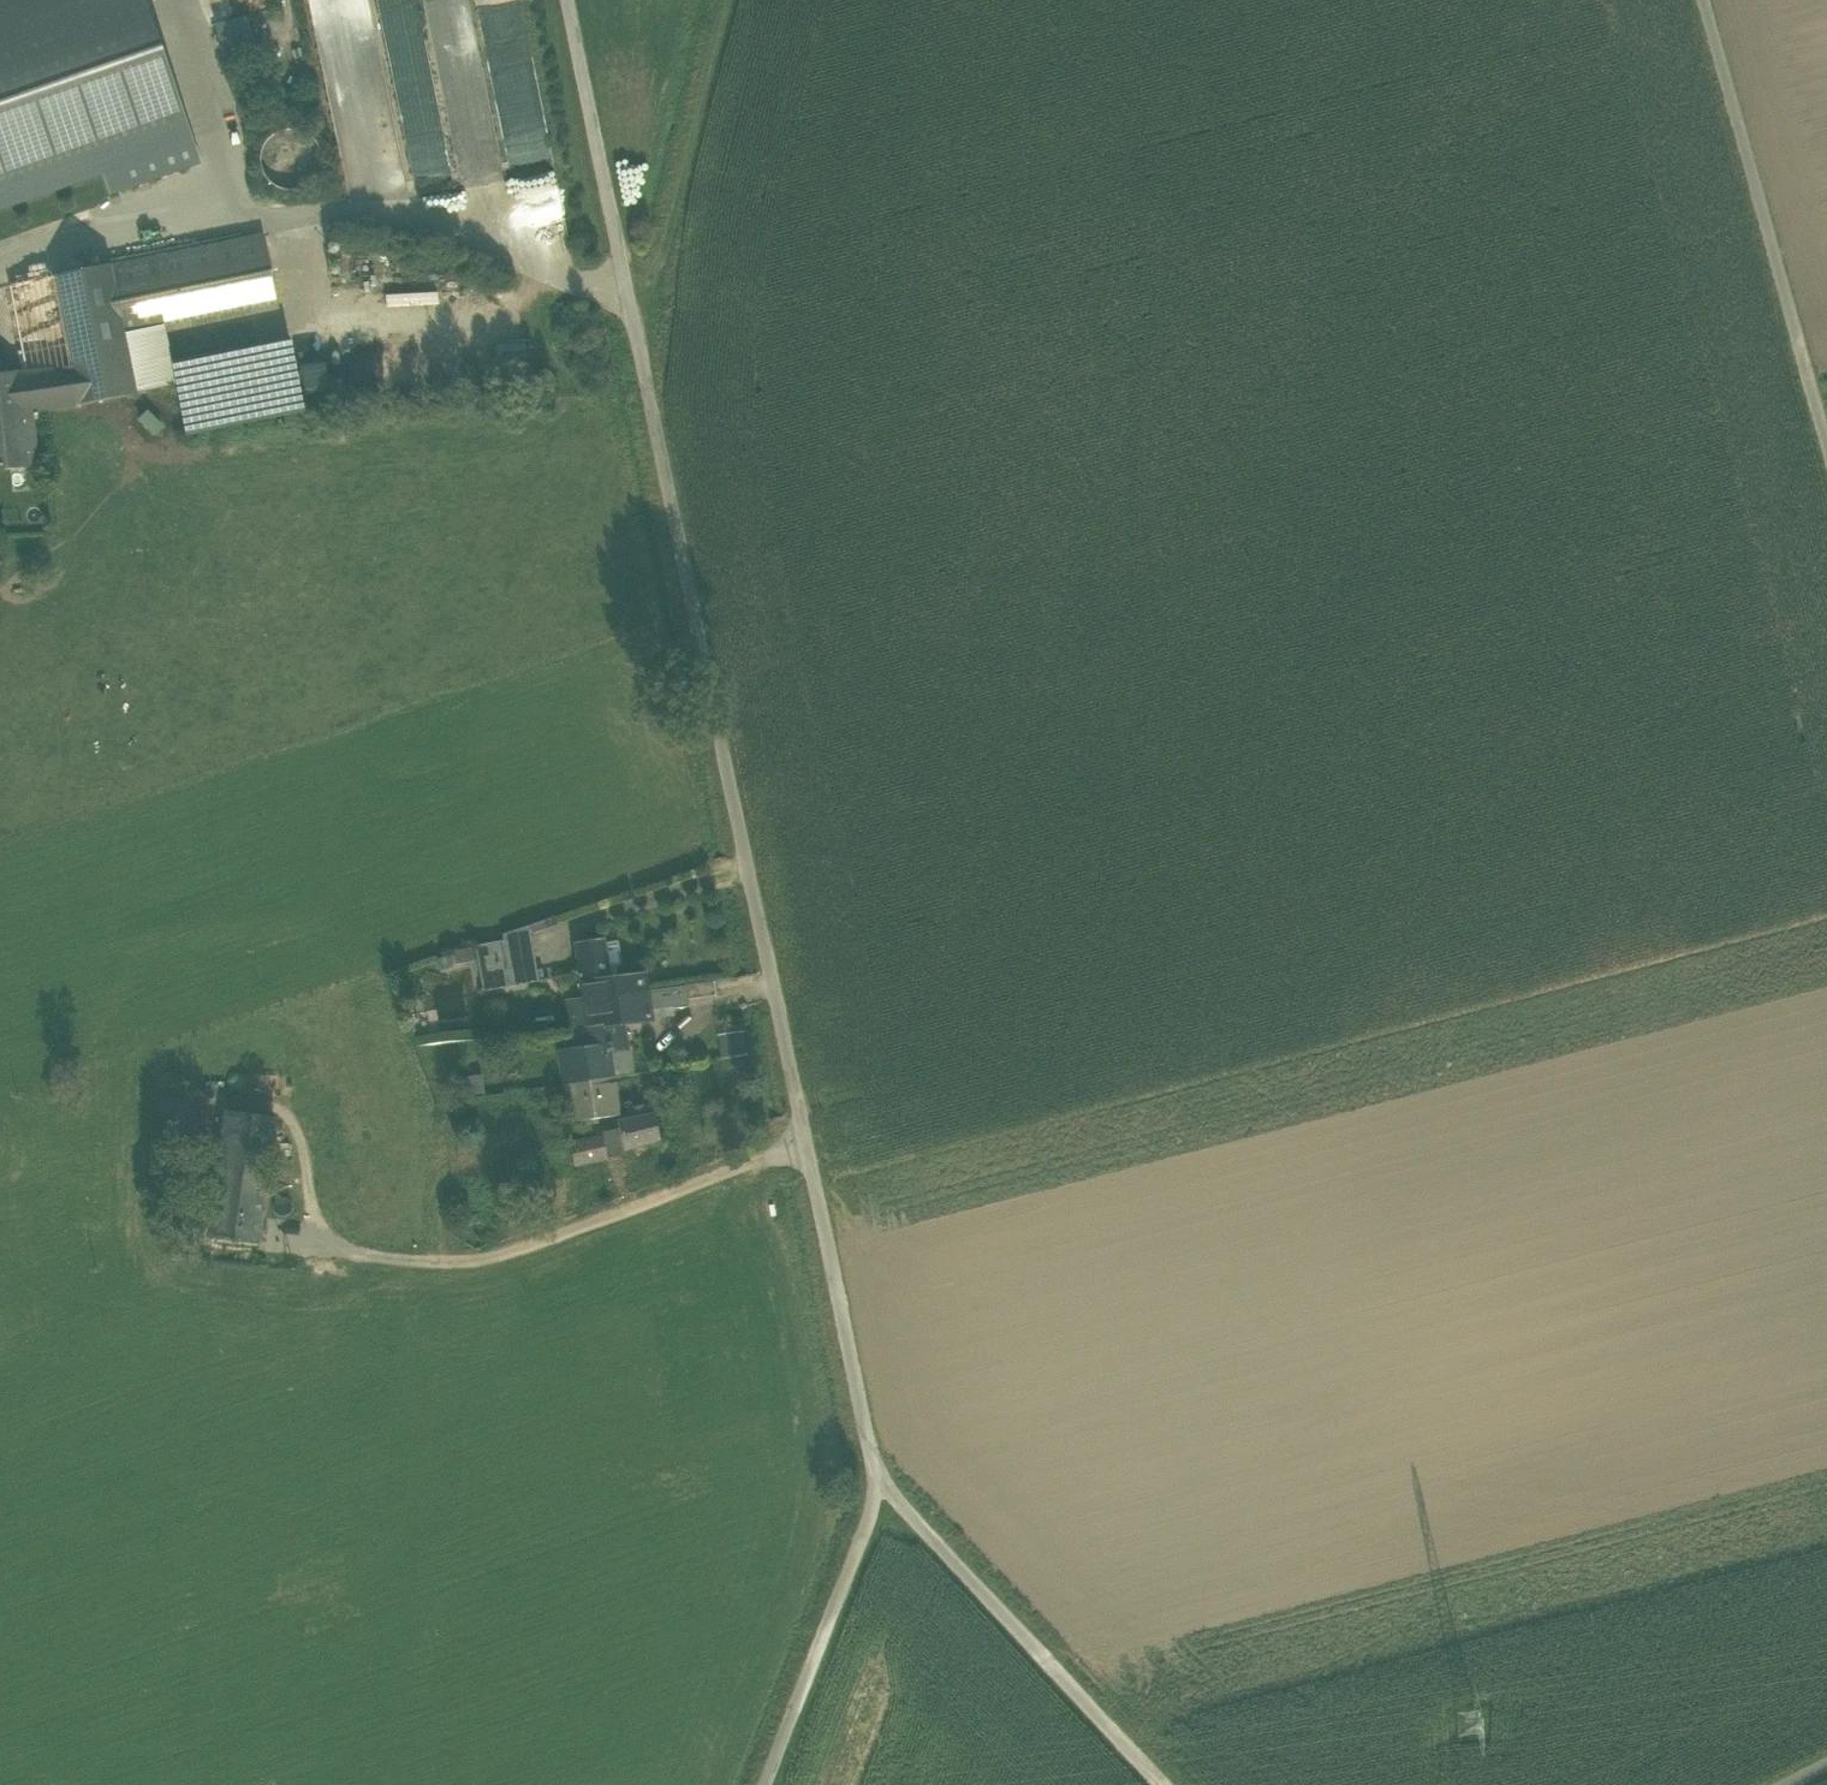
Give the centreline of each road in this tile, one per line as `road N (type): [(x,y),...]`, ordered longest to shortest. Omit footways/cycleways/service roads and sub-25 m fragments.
road 1 (unclassified): [(875,1482),(570,0)]
road 2 (unclassified): [(1702,0),(1826,448)]
road 3 (unclassified): [(1159,1784),(875,1482)]
road 4 (track): [(727,0),(659,280),(634,310)]
road 5 (unclassified): [(875,1482),(761,1784)]

